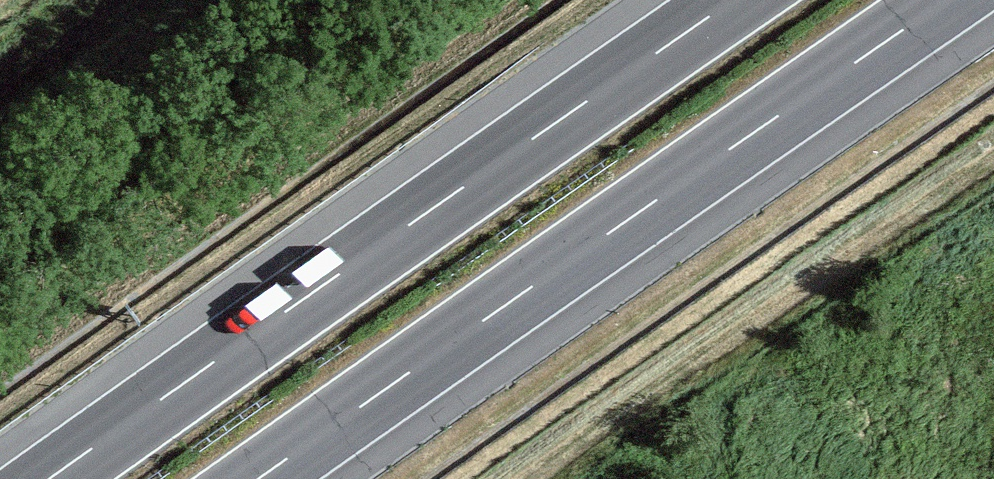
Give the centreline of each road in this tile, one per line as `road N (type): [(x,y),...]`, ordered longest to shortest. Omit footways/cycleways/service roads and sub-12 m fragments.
road 1 (motorway): [(258,478),(947,0)]
road 2 (motorway): [(733,0),(49,478)]

